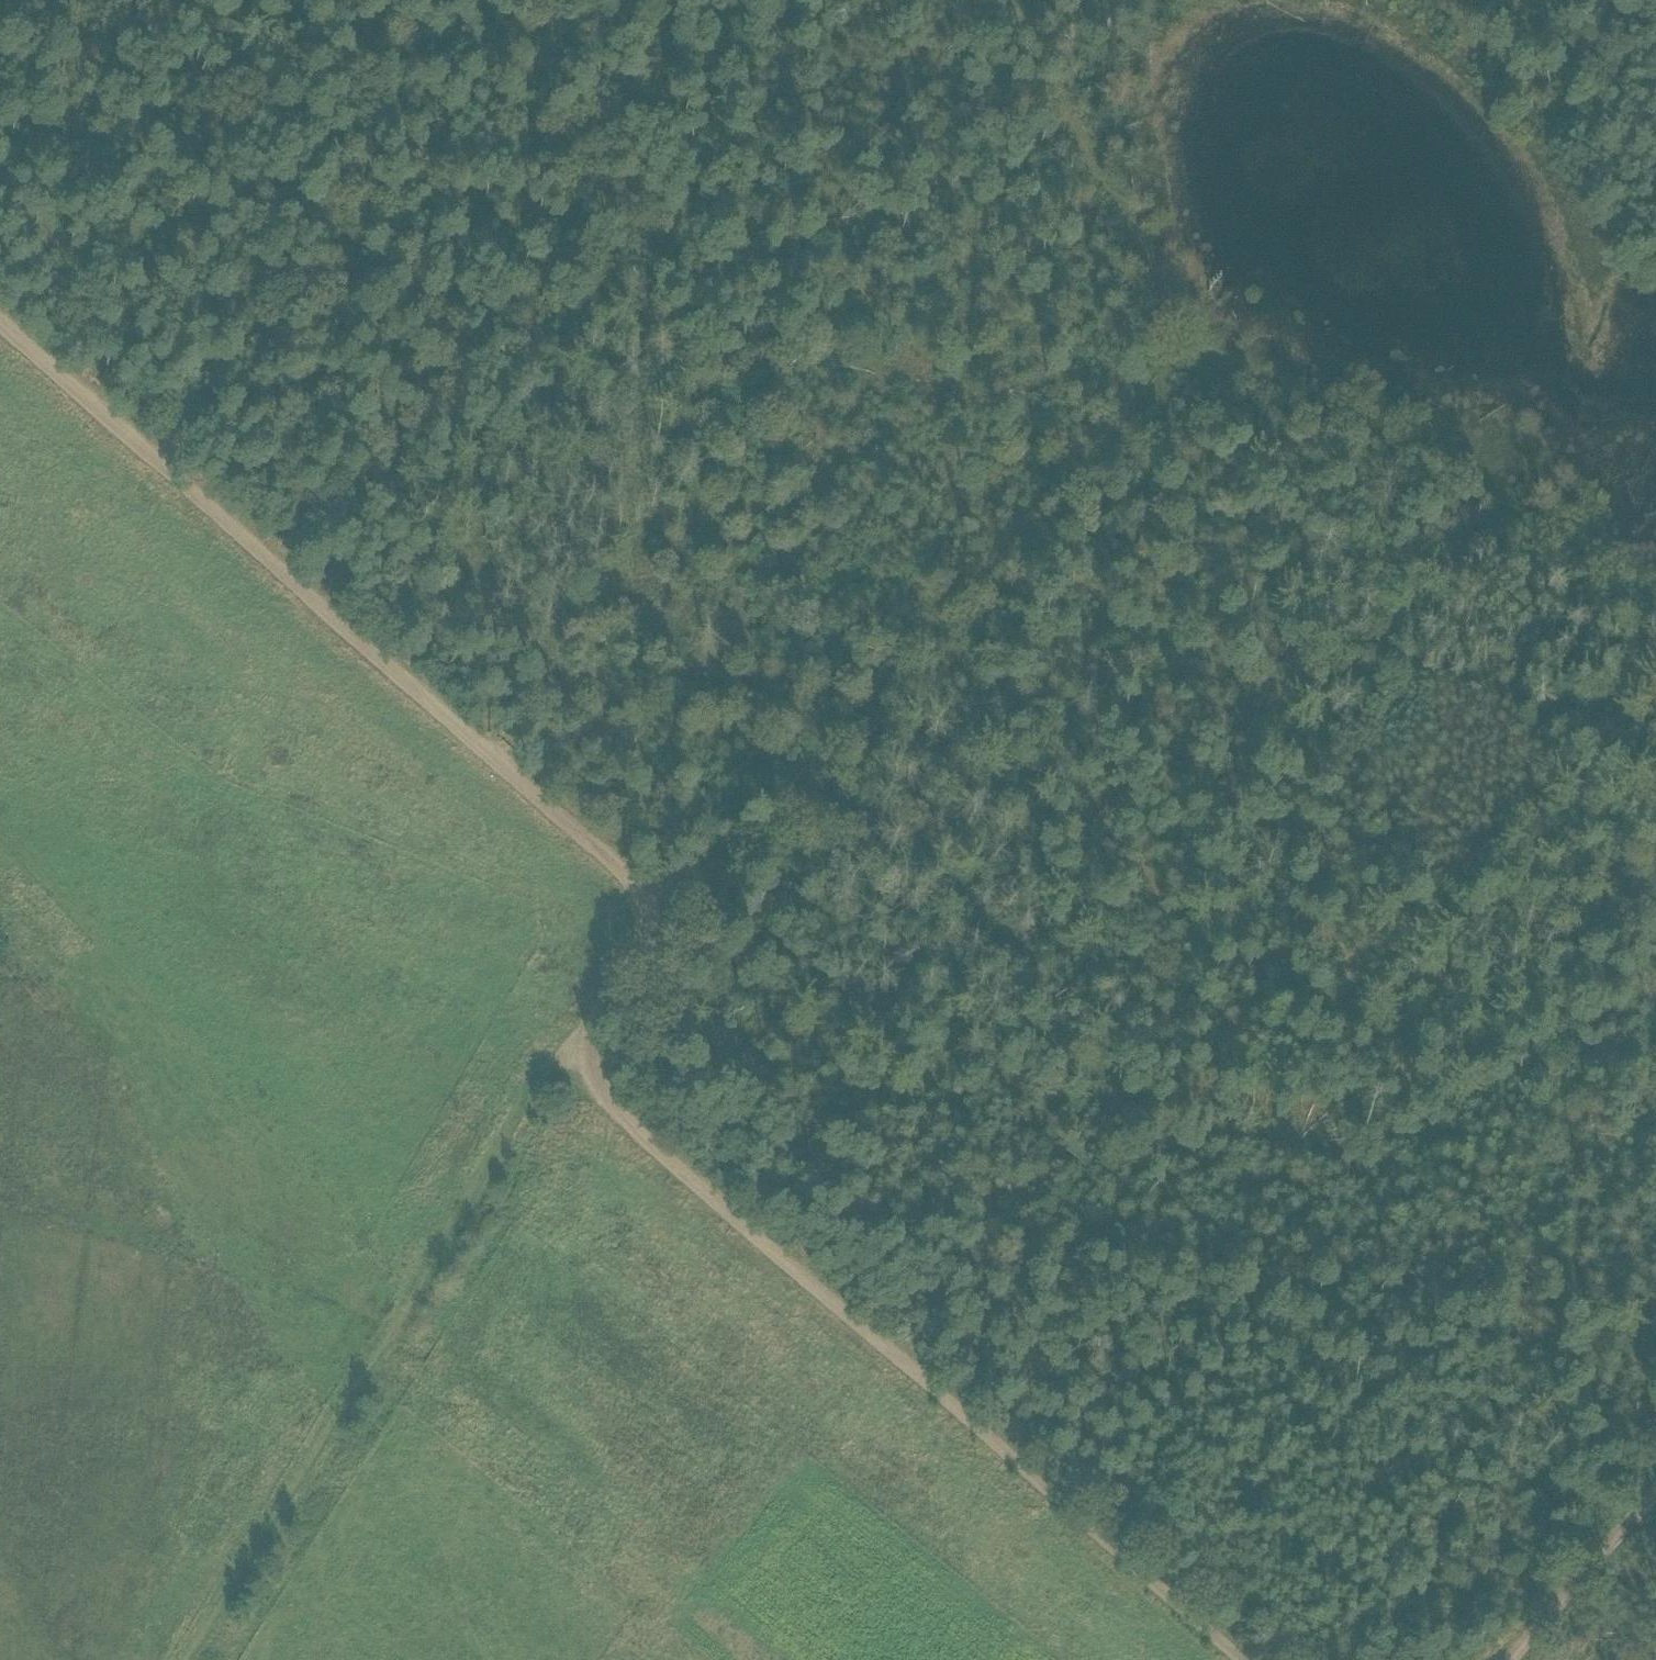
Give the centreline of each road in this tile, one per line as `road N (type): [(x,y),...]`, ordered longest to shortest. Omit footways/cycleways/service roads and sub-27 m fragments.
road 1 (track): [(0,316),(675,923)]
road 2 (track): [(570,1054),(602,1094),(1245,1659)]
road 3 (track): [(675,923),(1188,341)]
road 4 (track): [(570,1054),(535,1088),(188,1659)]
road 5 (track): [(1188,341),(1441,471),(1655,604)]
road 6 (track): [(1024,0),(1188,341)]
road 7 (track): [(1655,1492),(1510,1659)]
road 8 (track): [(675,923),(570,1054)]

